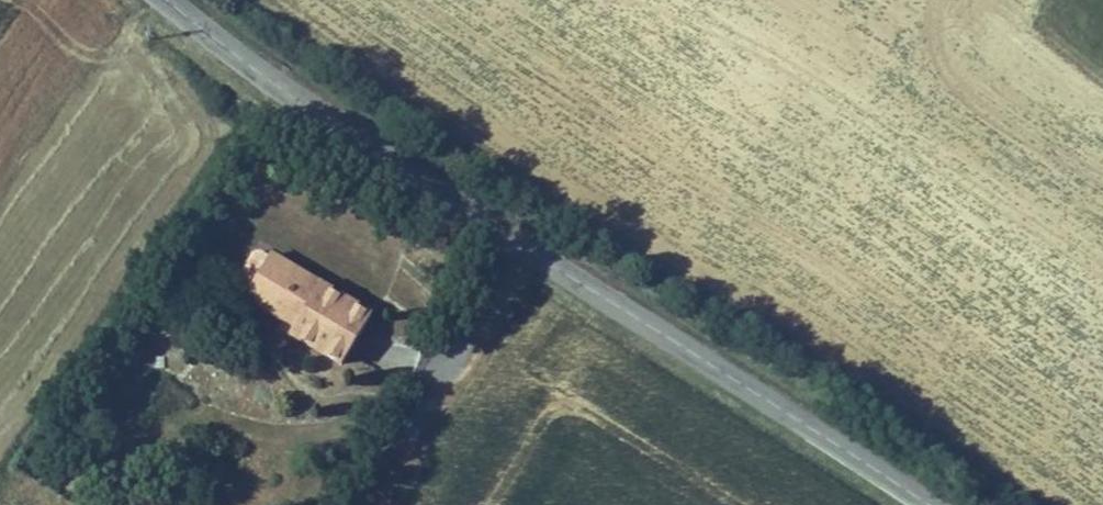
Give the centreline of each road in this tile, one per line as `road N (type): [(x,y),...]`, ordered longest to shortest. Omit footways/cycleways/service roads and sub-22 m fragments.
road 1 (tertiary): [(925,504),(167,0)]

